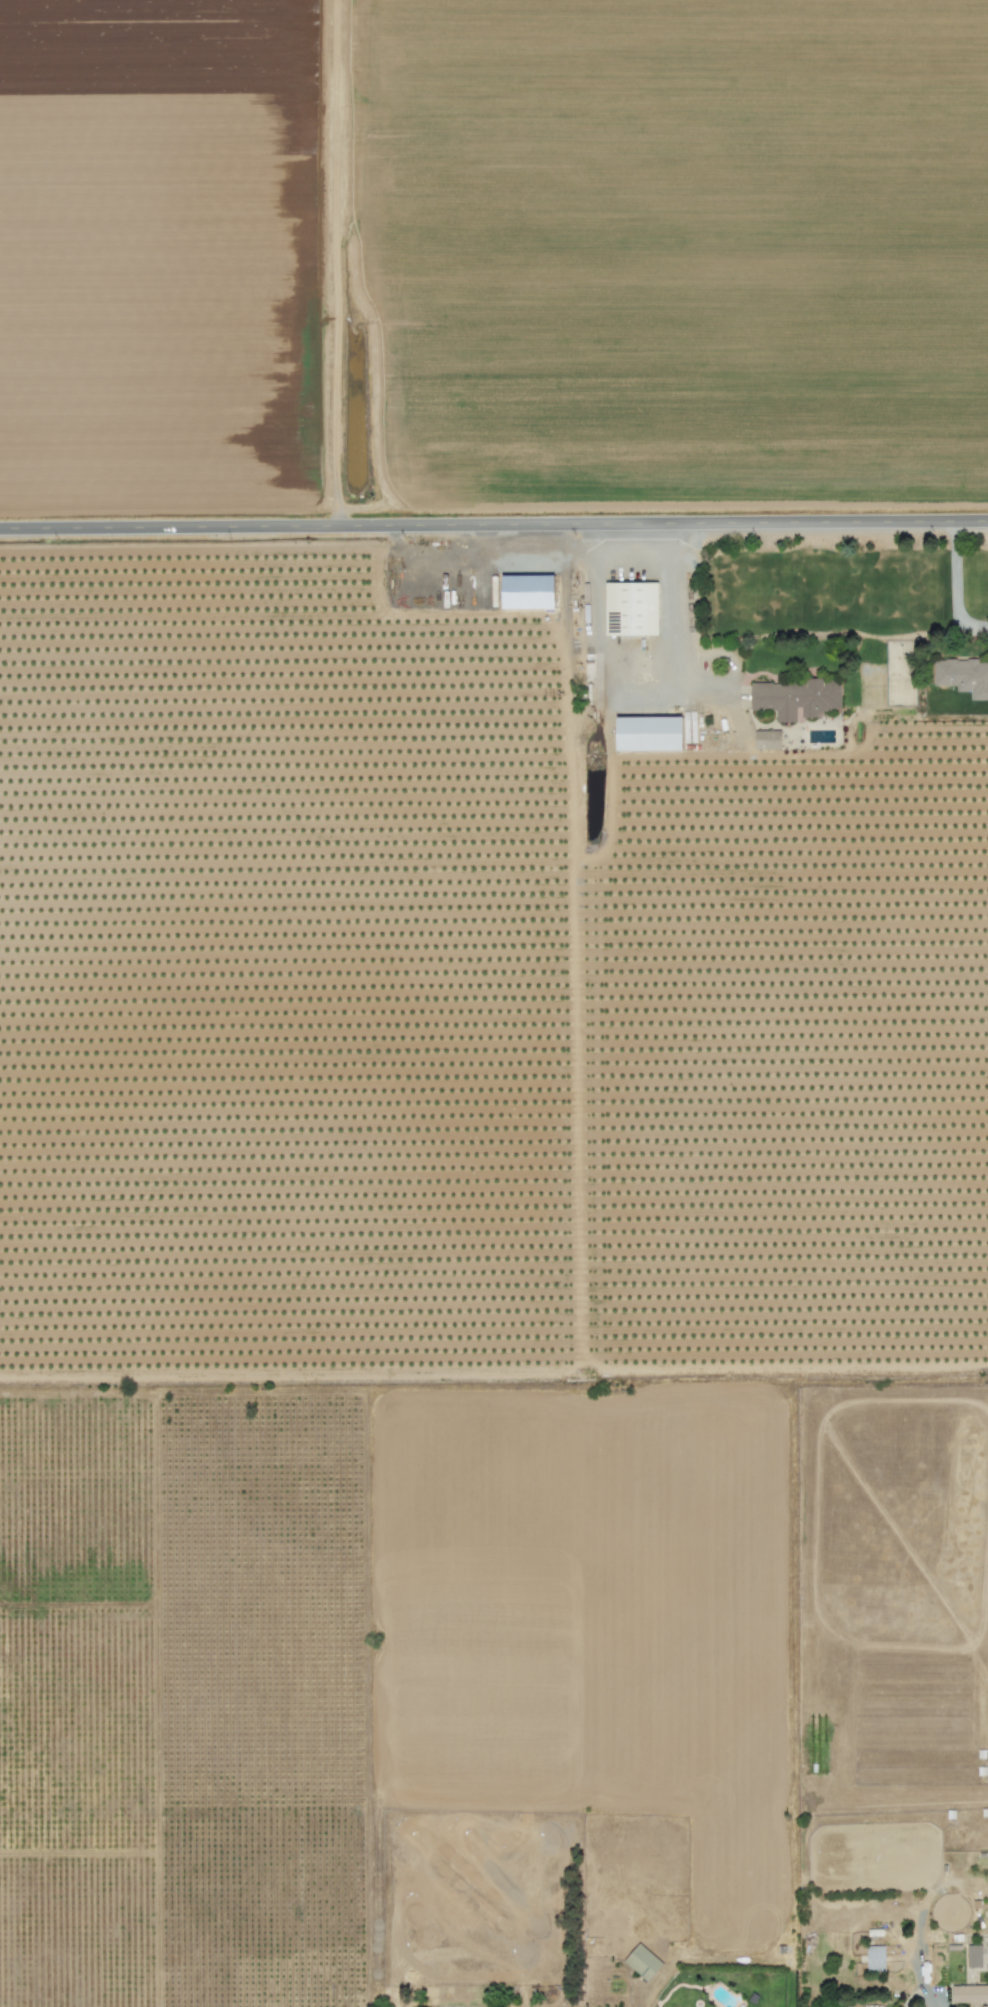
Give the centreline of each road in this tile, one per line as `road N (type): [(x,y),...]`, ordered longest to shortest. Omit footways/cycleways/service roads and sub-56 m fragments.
road 1 (tertiary): [(0,531),(987,523)]

